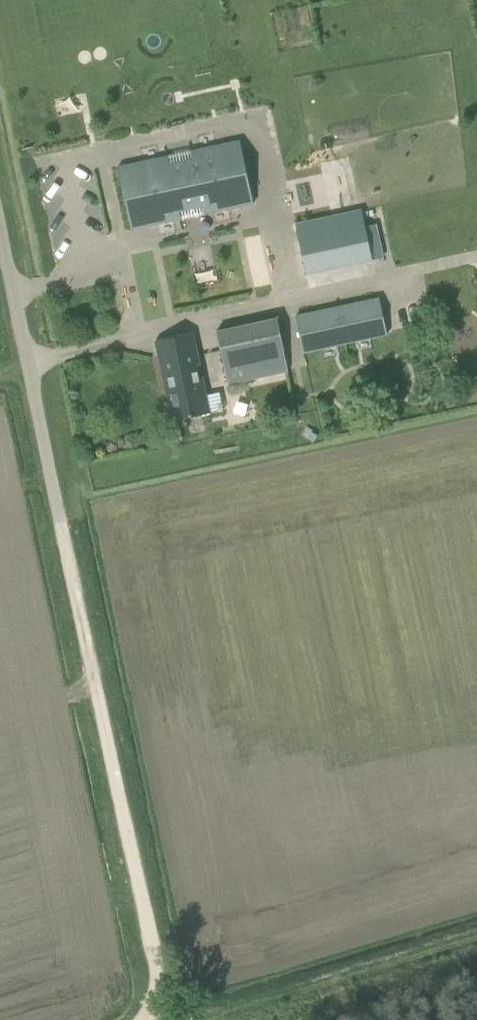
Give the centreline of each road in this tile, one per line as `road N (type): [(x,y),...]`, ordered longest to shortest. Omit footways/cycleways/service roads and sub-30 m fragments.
road 1 (track): [(144,1019),(156,978),(152,946),(62,521)]
road 2 (track): [(476,937),(208,1016),(166,994),(156,978)]
road 3 (unclassified): [(62,521),(0,222)]

